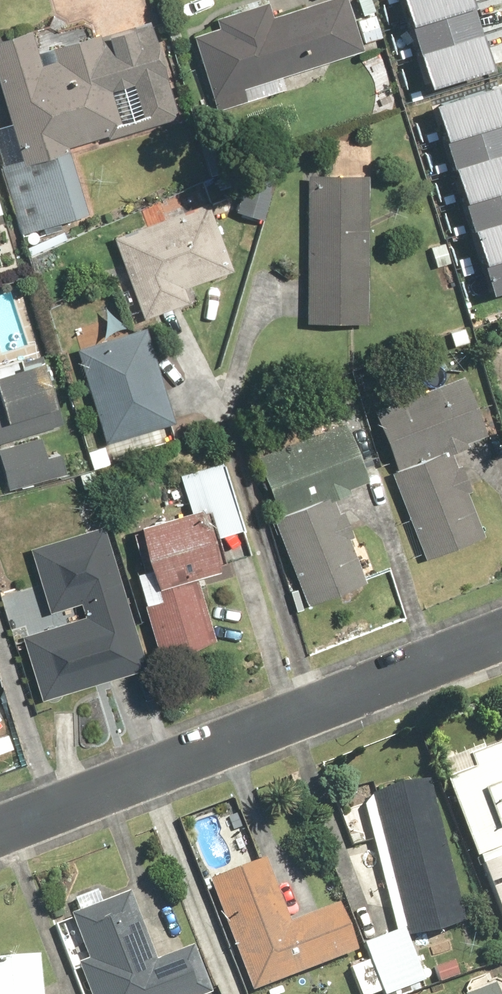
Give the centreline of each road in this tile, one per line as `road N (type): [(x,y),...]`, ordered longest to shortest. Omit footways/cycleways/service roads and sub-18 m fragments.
road 1 (residential): [(0,831),(501,636)]

